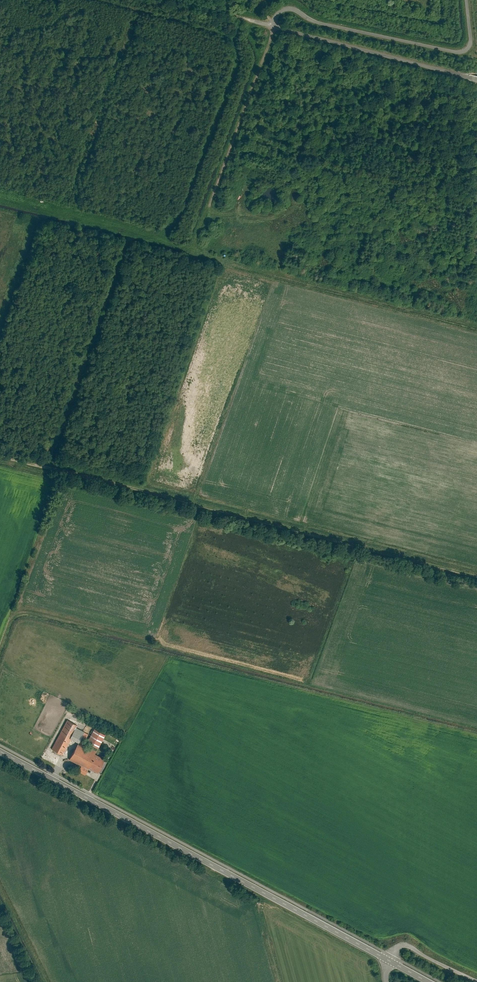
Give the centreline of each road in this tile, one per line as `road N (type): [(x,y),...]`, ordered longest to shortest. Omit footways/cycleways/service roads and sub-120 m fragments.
road 1 (track): [(0,455),(476,573)]
road 2 (tertiary): [(389,960),(0,751)]
road 3 (track): [(244,181),(230,211),(209,207),(191,253),(476,325)]
road 4 (track): [(468,0),(473,39),(466,52),(327,25),(290,9),(273,27)]
road 5 (track): [(476,76),(273,27)]
road 6 (track): [(273,27),(209,207)]

